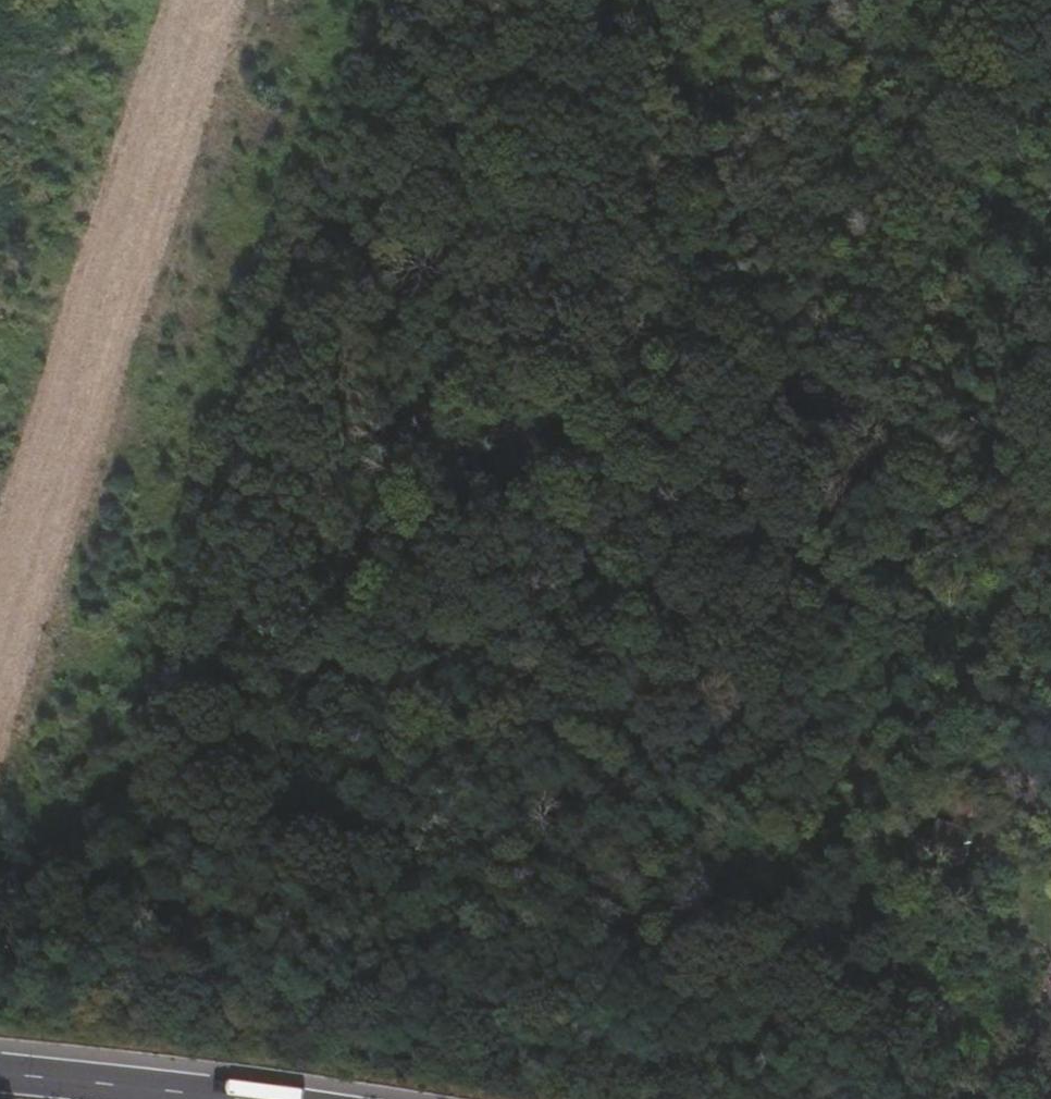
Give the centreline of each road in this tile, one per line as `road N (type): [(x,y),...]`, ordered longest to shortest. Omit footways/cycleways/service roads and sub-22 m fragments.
road 1 (trunk): [(241,1098),(0,1071)]

